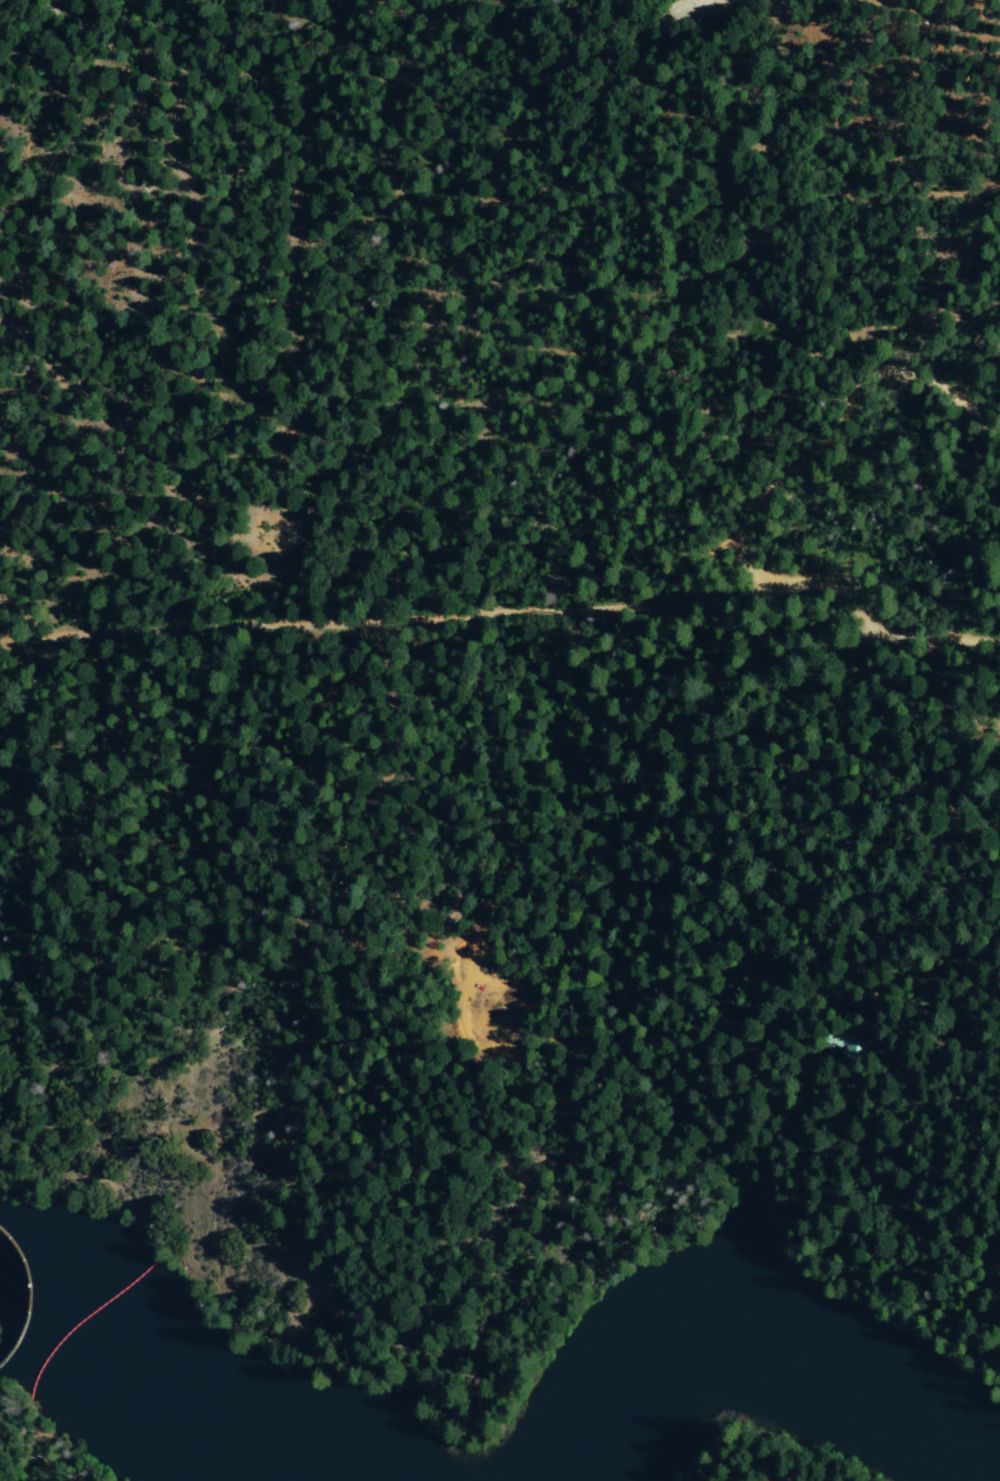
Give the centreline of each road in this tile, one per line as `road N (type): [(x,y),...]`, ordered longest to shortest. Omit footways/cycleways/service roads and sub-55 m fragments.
road 1 (residential): [(740,539),(670,597),(430,619),(108,631),(30,643),(0,636)]
road 2 (residential): [(740,539),(861,389),(883,374),(945,383),(999,428)]
road 3 (residential): [(999,638),(908,634),(873,624),(821,584),(785,584),(762,571),(740,539)]

